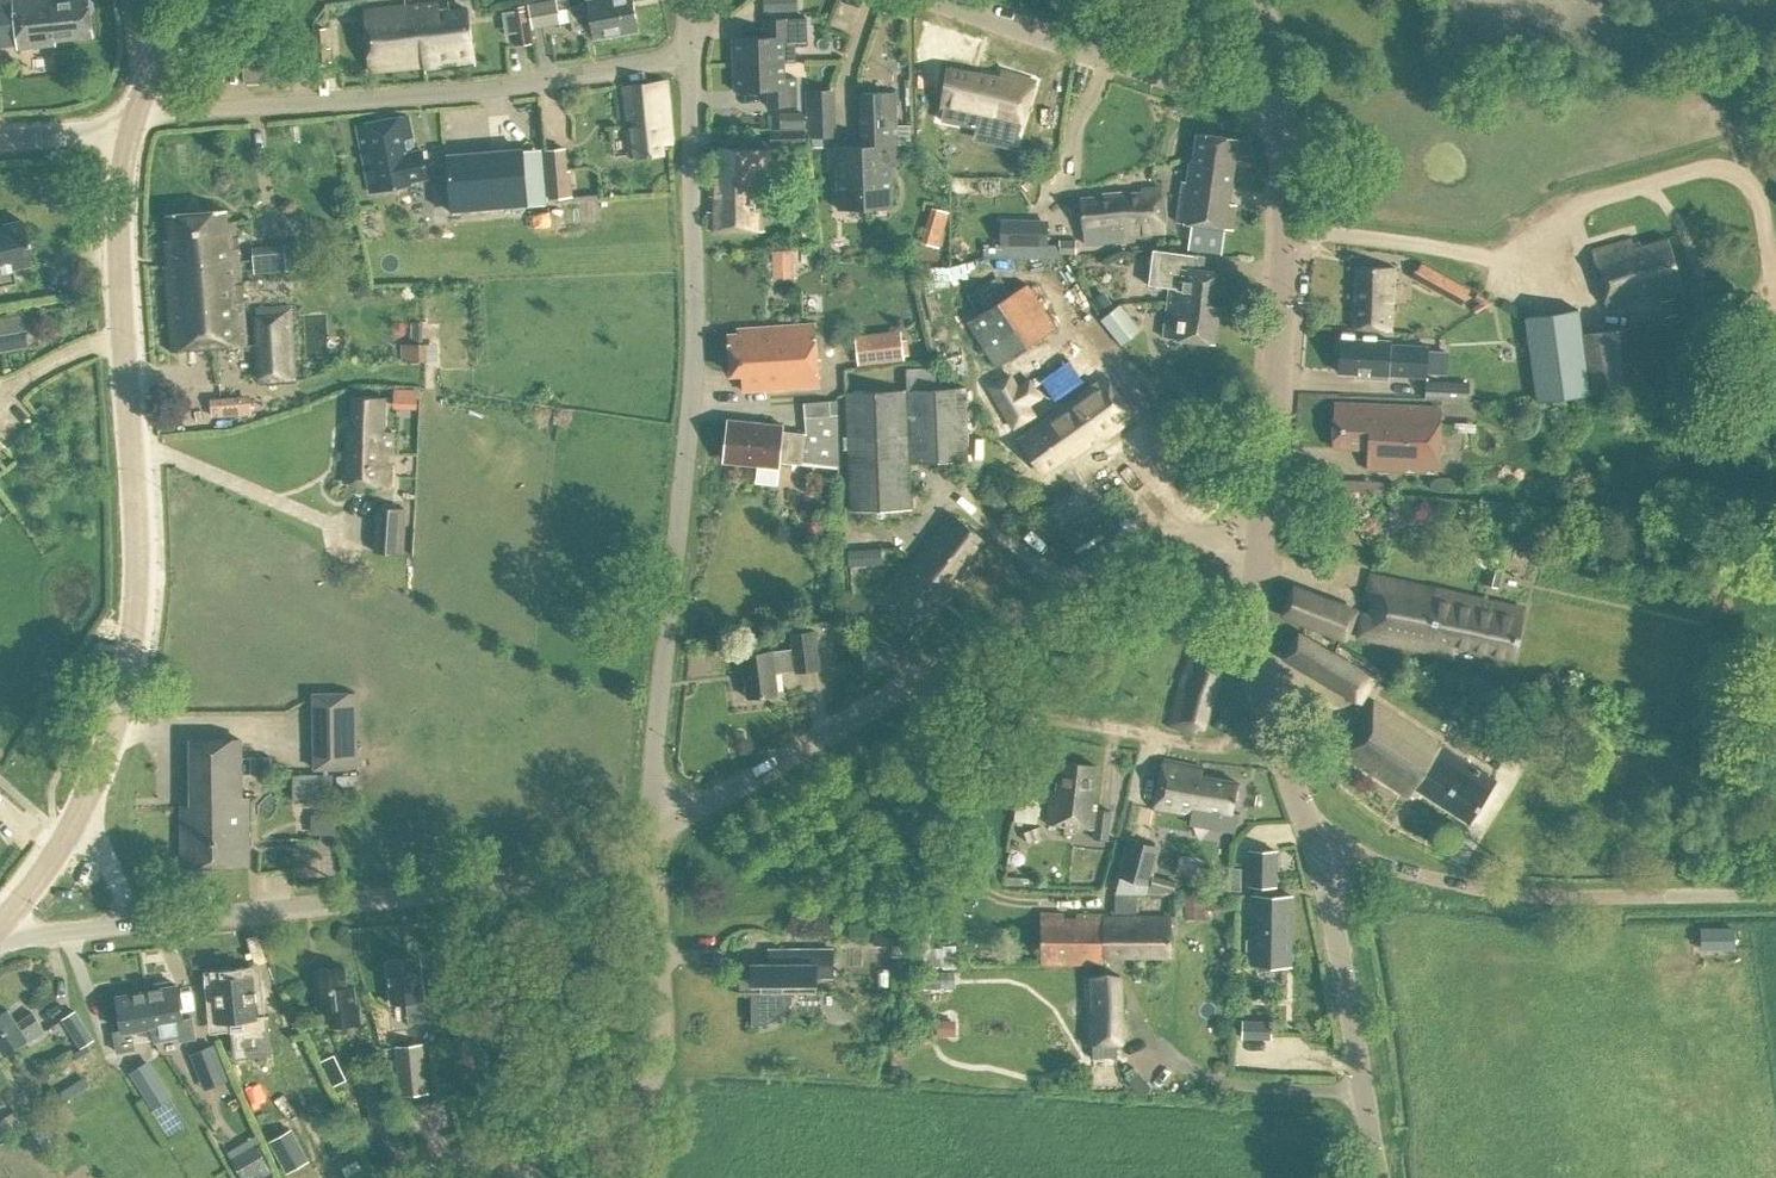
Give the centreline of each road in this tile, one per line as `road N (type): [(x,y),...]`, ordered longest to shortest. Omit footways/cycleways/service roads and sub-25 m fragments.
road 1 (residential): [(648,834),(694,367),(685,40)]
road 2 (tertiary): [(83,808),(124,704),(138,586),(119,263),(129,128)]
road 3 (unclassified): [(1378,1177),(1315,849),(1260,679),(1261,531)]
road 4 (residential): [(138,101),(221,108),(435,91),(664,58),(685,40)]
road 5 (residential): [(648,834),(562,876),(131,921)]
road 6 (residential): [(401,1177),(619,1117),(655,1065),(655,859),(648,834)]
road 7 (track): [(1315,849),(1519,896),(1775,894)]
road 8 (unclassified): [(1261,531),(1286,257),(1282,107)]
road 9 (residential): [(902,690),(1157,538),(1261,531)]
road 10 (track): [(902,690),(1284,764)]
road 11 (residential): [(1282,107),(1245,104),(921,0)]
road 12 (residential): [(902,690),(648,834)]
road 13 (tertiary): [(0,920),(83,808)]
road 14 (residential): [(131,921),(0,937)]
road 15 (residential): [(0,138),(129,128)]
road 16 (residential): [(131,921),(83,808)]
road 17 (tertiary): [(138,101),(204,0)]

